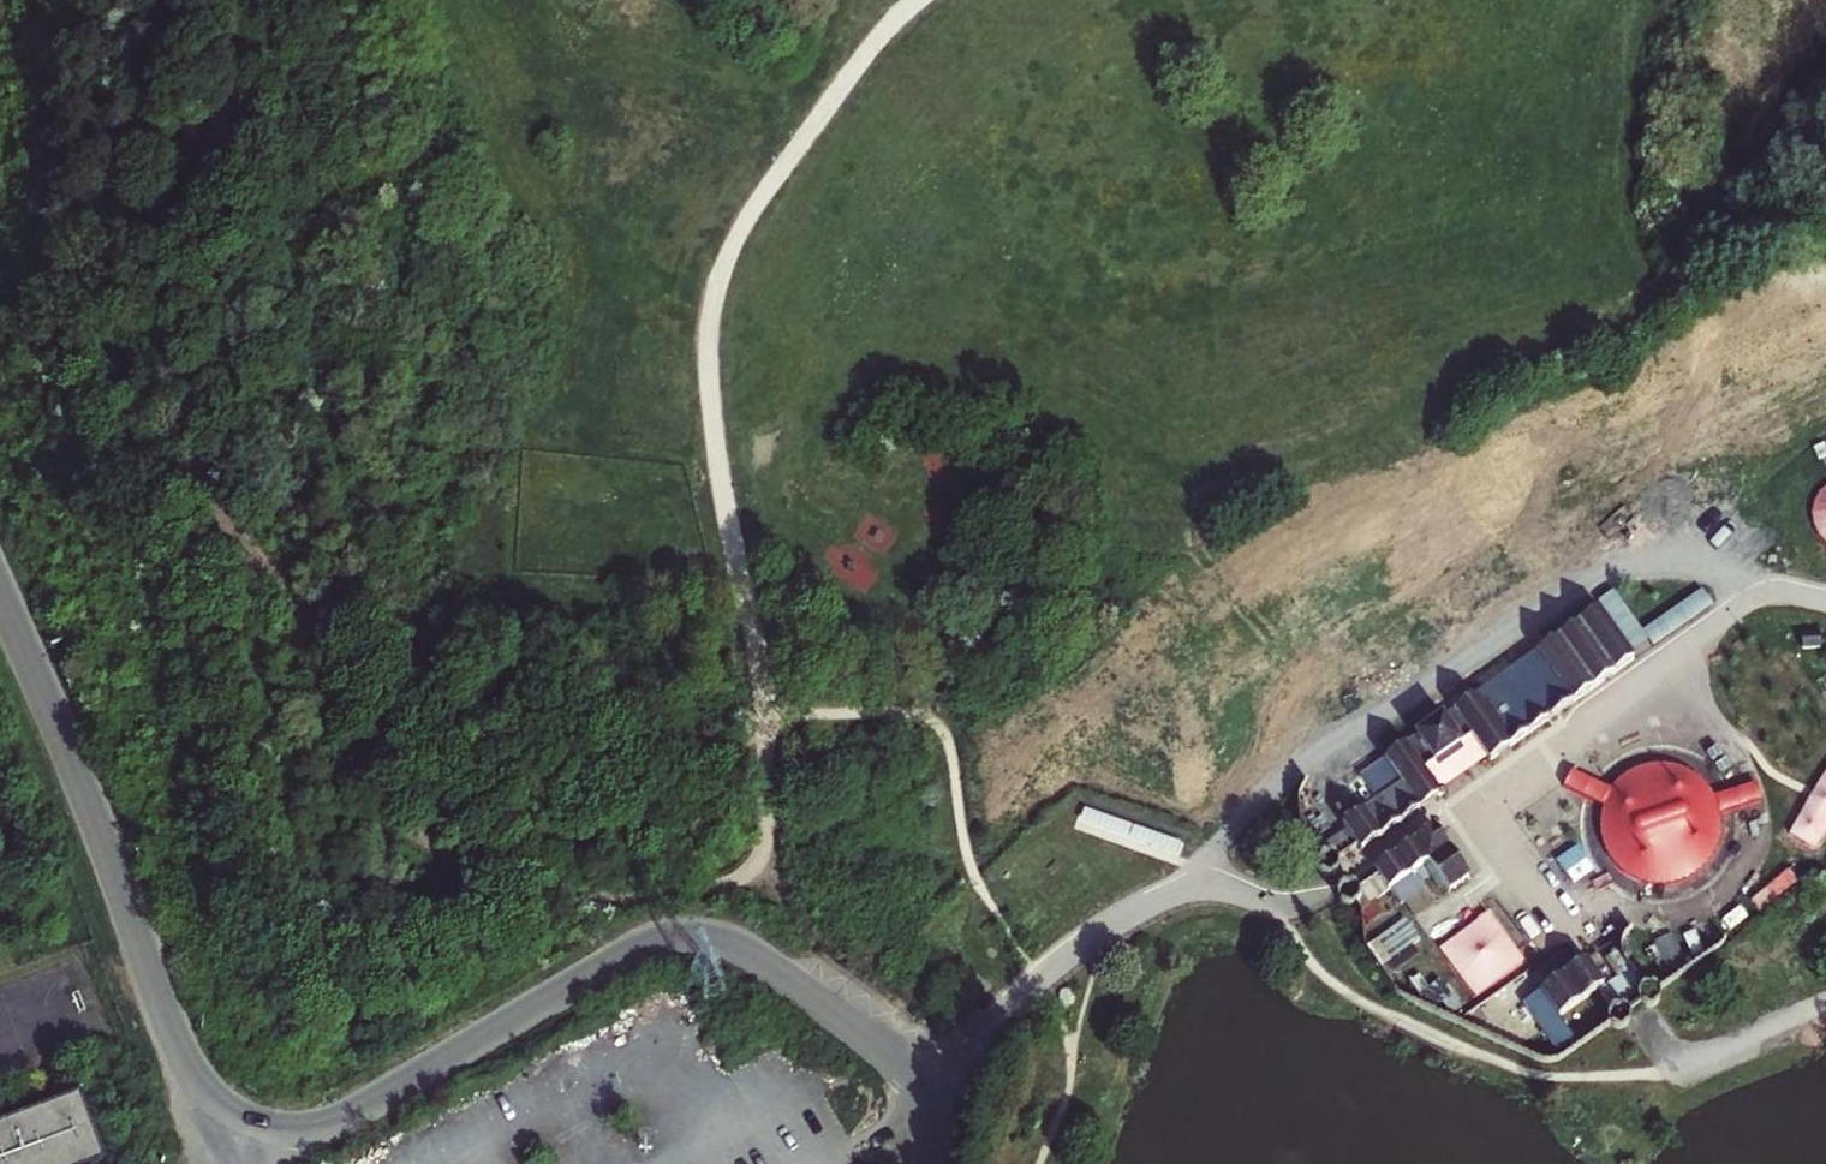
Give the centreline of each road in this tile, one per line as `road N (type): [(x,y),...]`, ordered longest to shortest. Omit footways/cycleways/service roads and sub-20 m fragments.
road 1 (unclassified): [(925,1163),(927,1107),(897,1061),(751,954),(691,937),(646,944),(344,1117),(275,1131),(235,1116),(189,1069),(0,592)]

